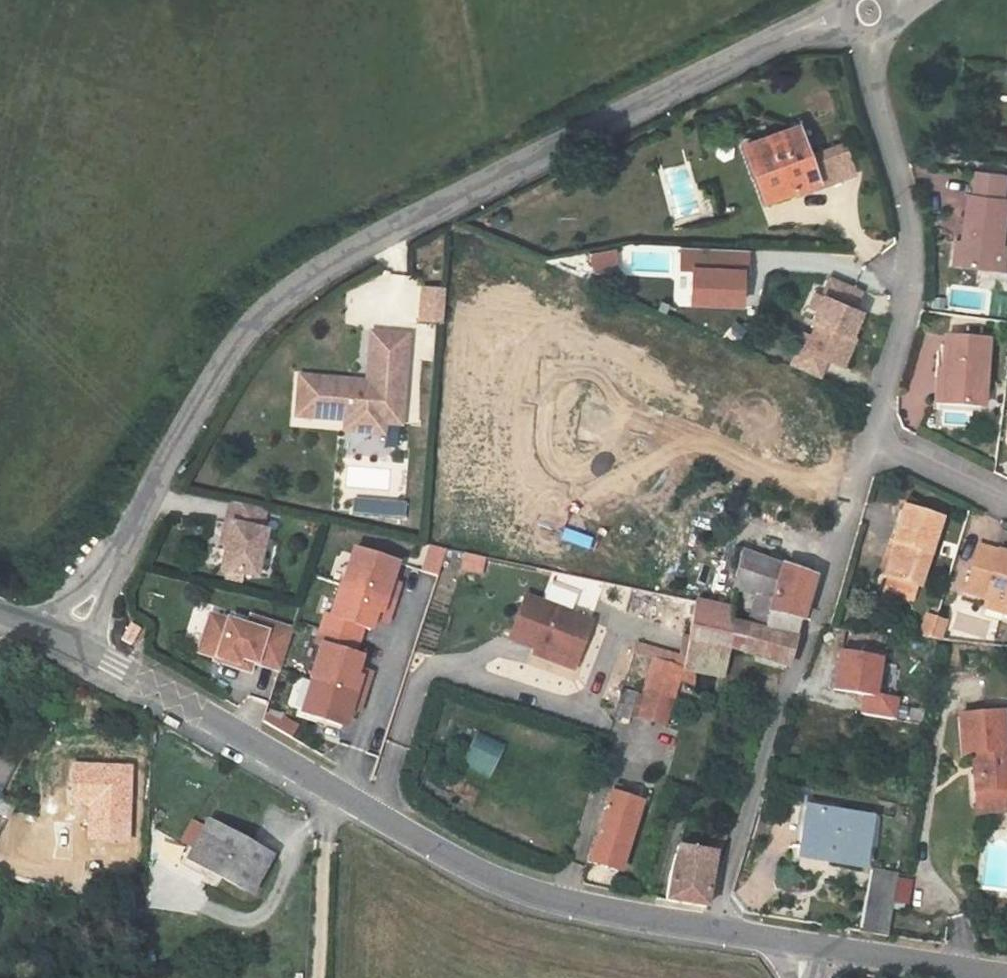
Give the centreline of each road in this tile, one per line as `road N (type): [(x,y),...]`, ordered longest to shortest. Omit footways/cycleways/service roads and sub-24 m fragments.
road 1 (residential): [(62,640),(224,360),(293,290),(548,145),(865,6)]
road 2 (secondary): [(710,931),(576,905),(482,872),(62,640)]
road 3 (residential): [(876,439),(710,931)]
road 4 (residential): [(865,6),(872,74),(911,219),(911,303),(876,439)]
road 5 (secondary): [(1006,975),(804,943)]
road 6 (residential): [(876,439),(1006,502)]

